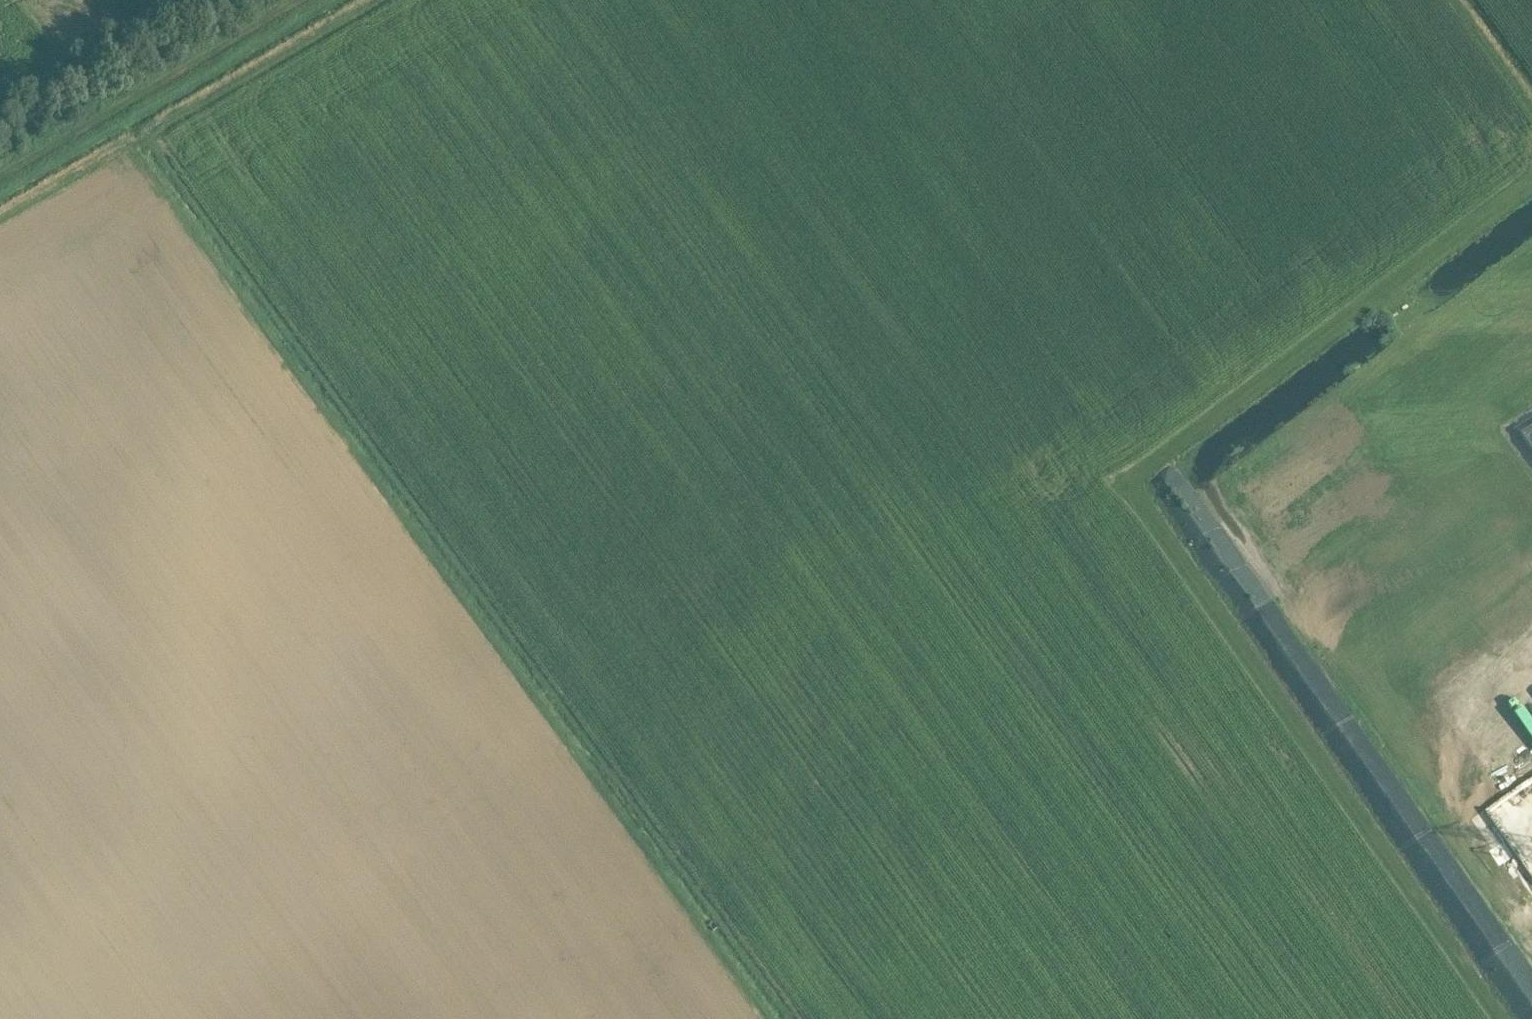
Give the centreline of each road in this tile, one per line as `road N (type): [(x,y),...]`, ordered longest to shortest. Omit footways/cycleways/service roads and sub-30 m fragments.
road 1 (track): [(319,0),(0,187)]

